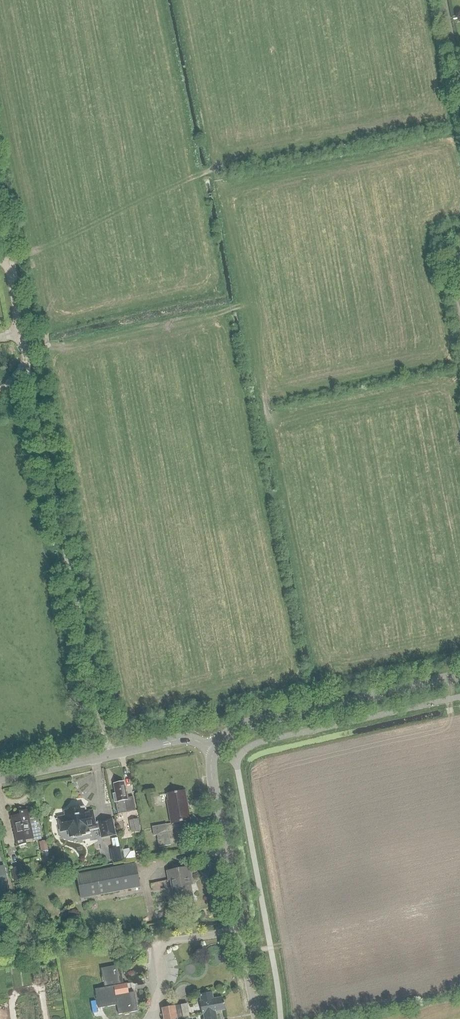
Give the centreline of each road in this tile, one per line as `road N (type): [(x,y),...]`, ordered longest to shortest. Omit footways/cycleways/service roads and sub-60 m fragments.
road 1 (unclassified): [(109,755),(0,275)]
road 2 (tertiary): [(258,1018),(210,765),(215,750)]
road 3 (tertiary): [(215,750),(250,722),(459,675)]

